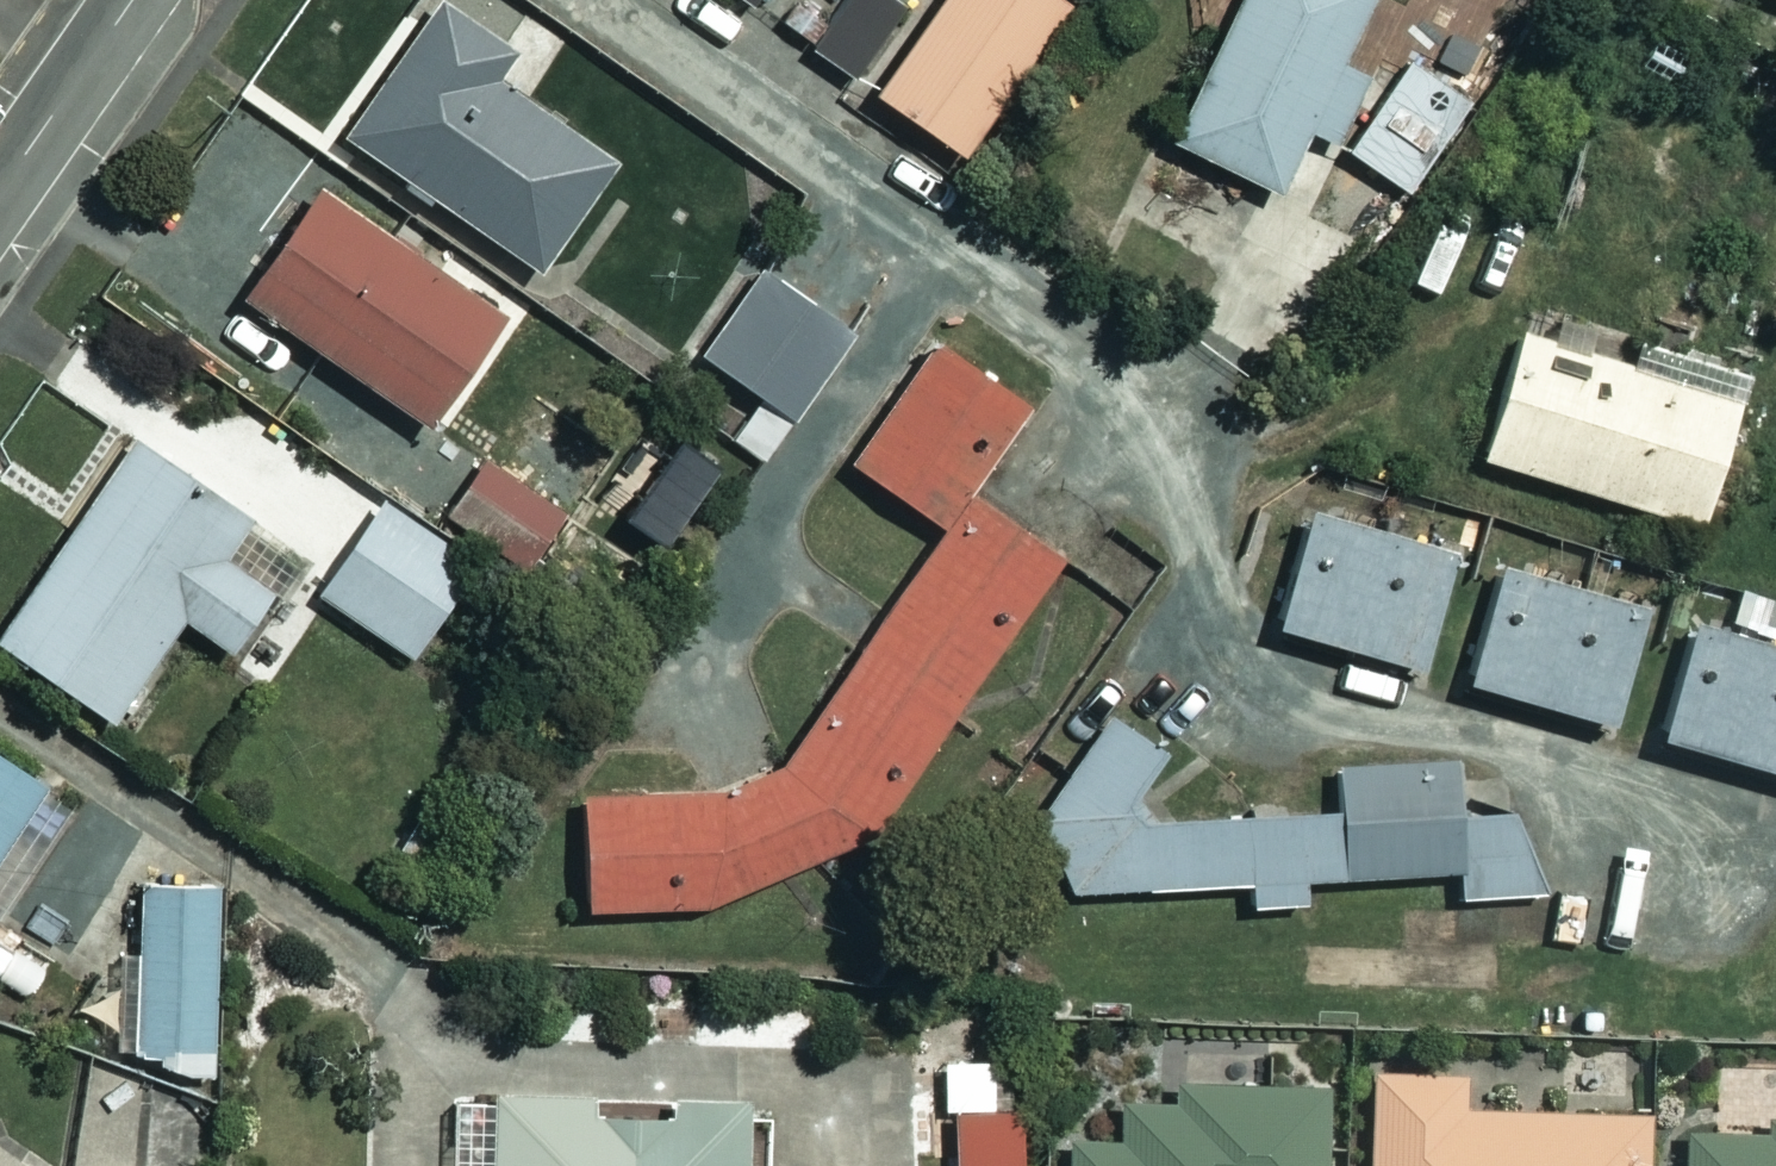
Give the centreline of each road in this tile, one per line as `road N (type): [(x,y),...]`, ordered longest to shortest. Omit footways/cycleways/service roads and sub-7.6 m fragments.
road 1 (residential): [(132,0),(0,190)]

